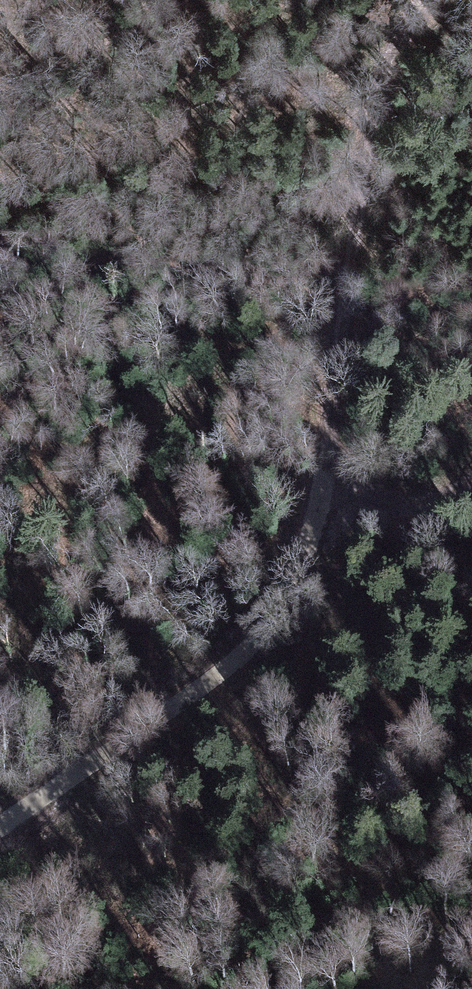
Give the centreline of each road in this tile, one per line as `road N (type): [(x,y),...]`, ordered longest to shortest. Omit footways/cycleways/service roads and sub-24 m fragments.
road 1 (track): [(326,464),(267,624),(226,664),(0,817)]
road 2 (track): [(419,0),(396,45),(377,116),(326,464)]
road 3 (track): [(326,464),(358,495),(386,506),(450,501),(471,486)]

